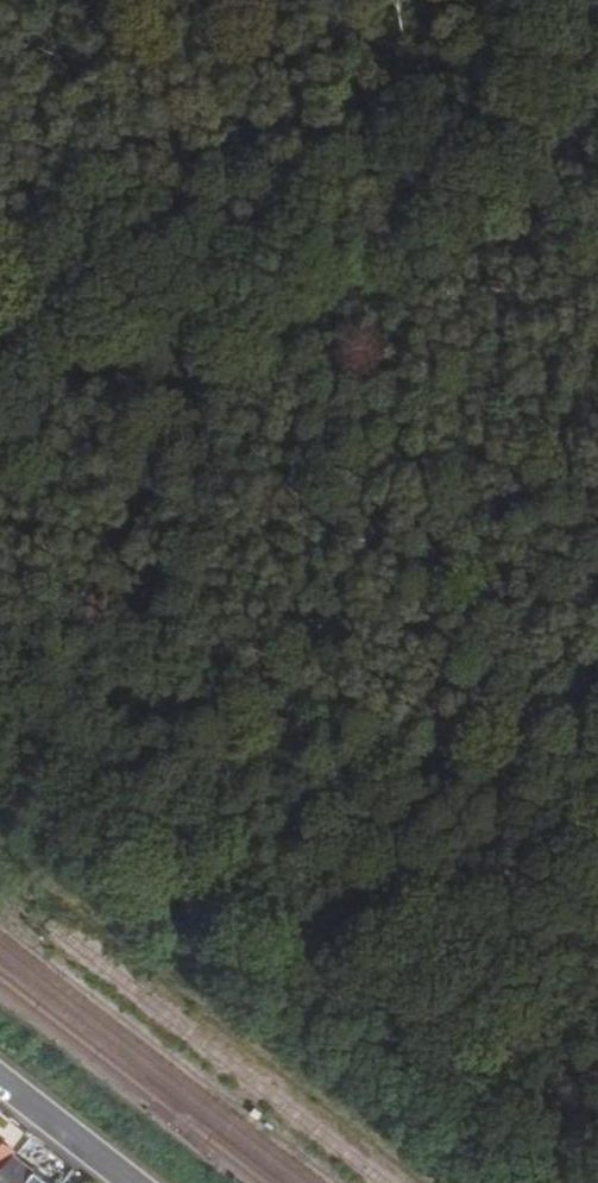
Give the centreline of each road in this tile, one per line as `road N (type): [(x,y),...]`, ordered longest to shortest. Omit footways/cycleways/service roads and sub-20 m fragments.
road 1 (residential): [(133,1182),(0,1079)]

